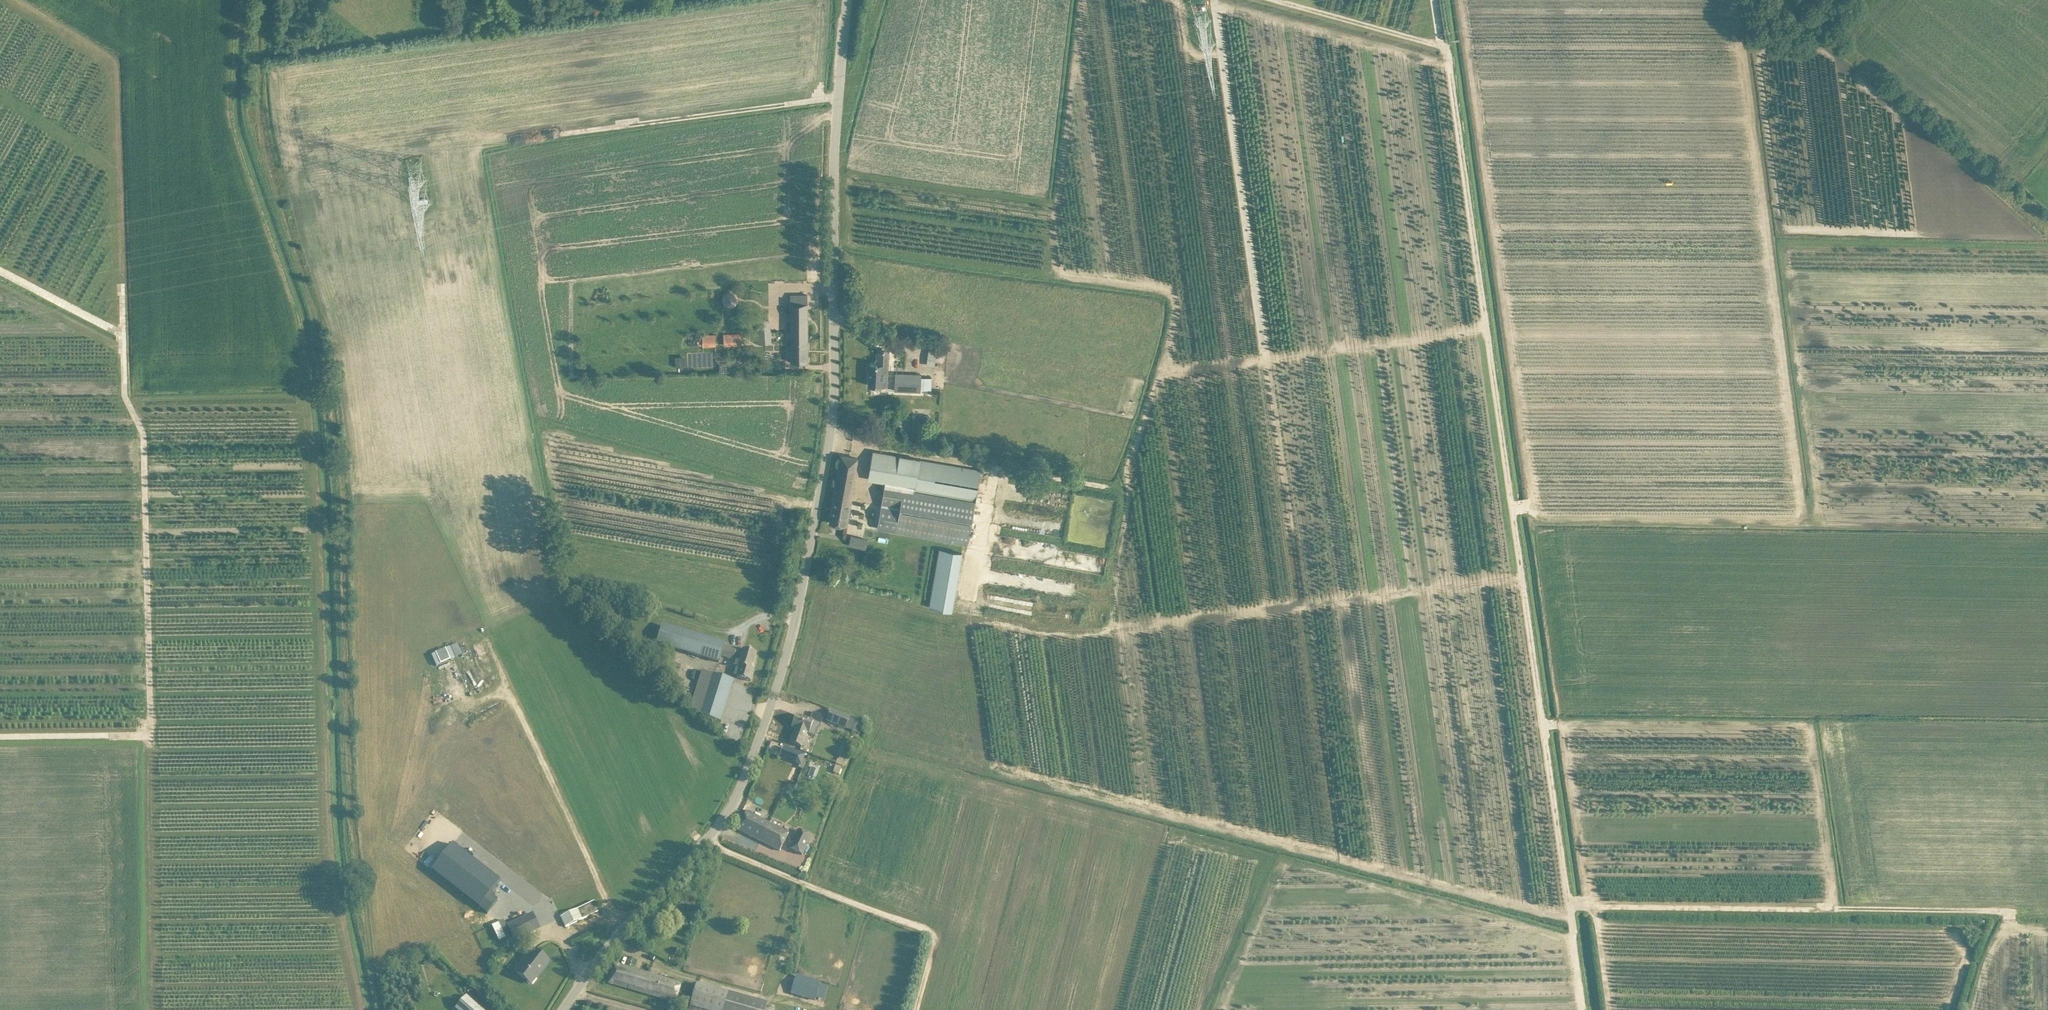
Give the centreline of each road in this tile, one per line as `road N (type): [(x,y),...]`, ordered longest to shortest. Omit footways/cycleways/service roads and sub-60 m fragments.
road 1 (unclassified): [(563,1009),(724,818),(786,657),(831,422),(832,176),(846,0)]
road 2 (track): [(262,0),(262,133),(321,339),(343,573),(352,831),(379,1009)]

